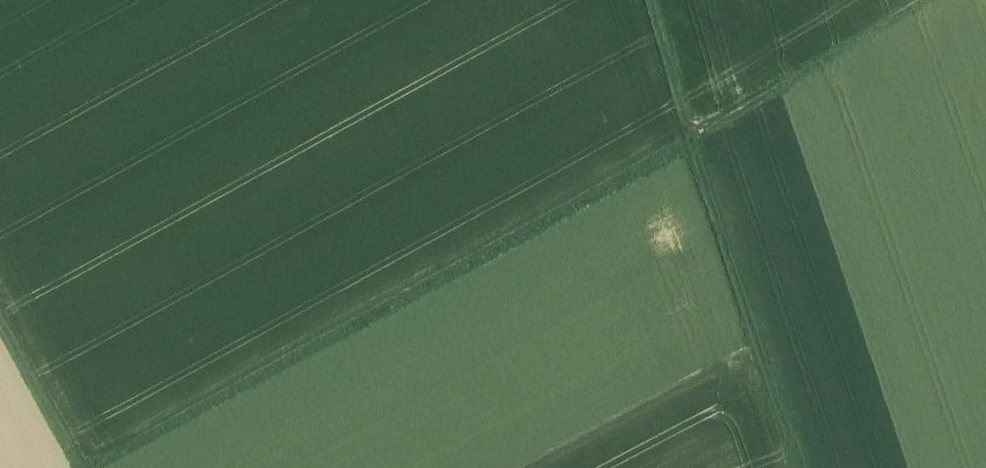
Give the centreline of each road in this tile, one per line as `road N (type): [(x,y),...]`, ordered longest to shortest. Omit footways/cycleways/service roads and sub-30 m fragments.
road 1 (track): [(920,0),(691,145),(103,467)]
road 2 (track): [(649,0),(800,467)]
road 3 (track): [(76,467),(0,329)]

